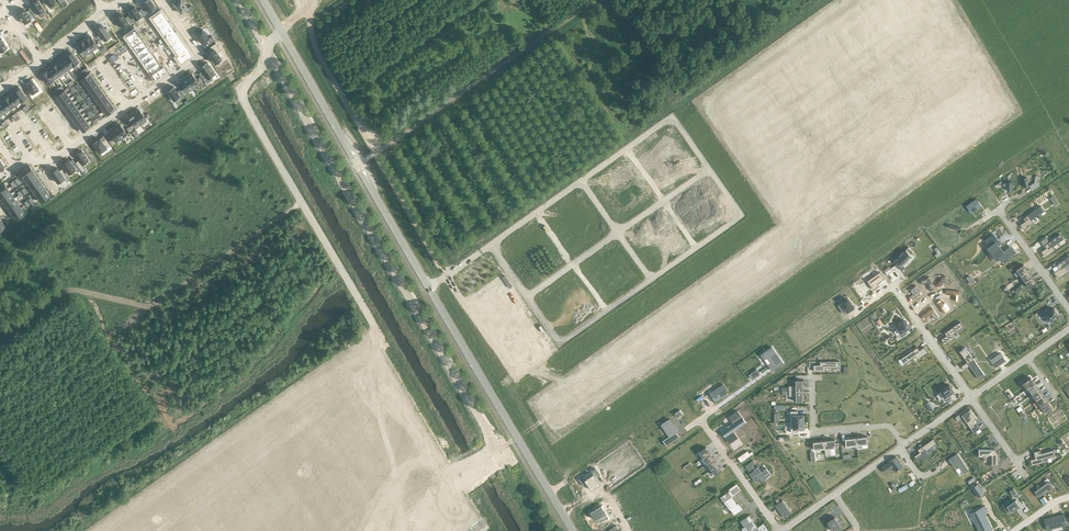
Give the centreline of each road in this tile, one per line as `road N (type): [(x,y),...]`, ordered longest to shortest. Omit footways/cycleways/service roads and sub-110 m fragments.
road 1 (track): [(303,202),(152,307),(69,289),(0,338)]
road 2 (tertiary): [(429,288),(265,0)]
road 3 (track): [(306,2),(317,52),(446,276)]
road 4 (residential): [(581,181),(672,117),(709,168)]
road 5 (tertiary): [(518,437),(429,288)]
road 6 (residential): [(709,168),(742,215),(651,279)]
road 7 (residential): [(651,279),(561,343),(527,296)]
road 8 (residential): [(518,437),(373,514)]
road 9 (residential): [(163,0),(199,56),(130,106)]
road 10 (residential): [(812,381),(815,431),(886,425),(904,445)]
road 11 (residential): [(891,284),(971,398)]
road 12 (residential): [(700,419),(779,530)]
road 13 (residential): [(0,89),(104,11)]
road 14 (residential): [(998,209),(1068,310)]

